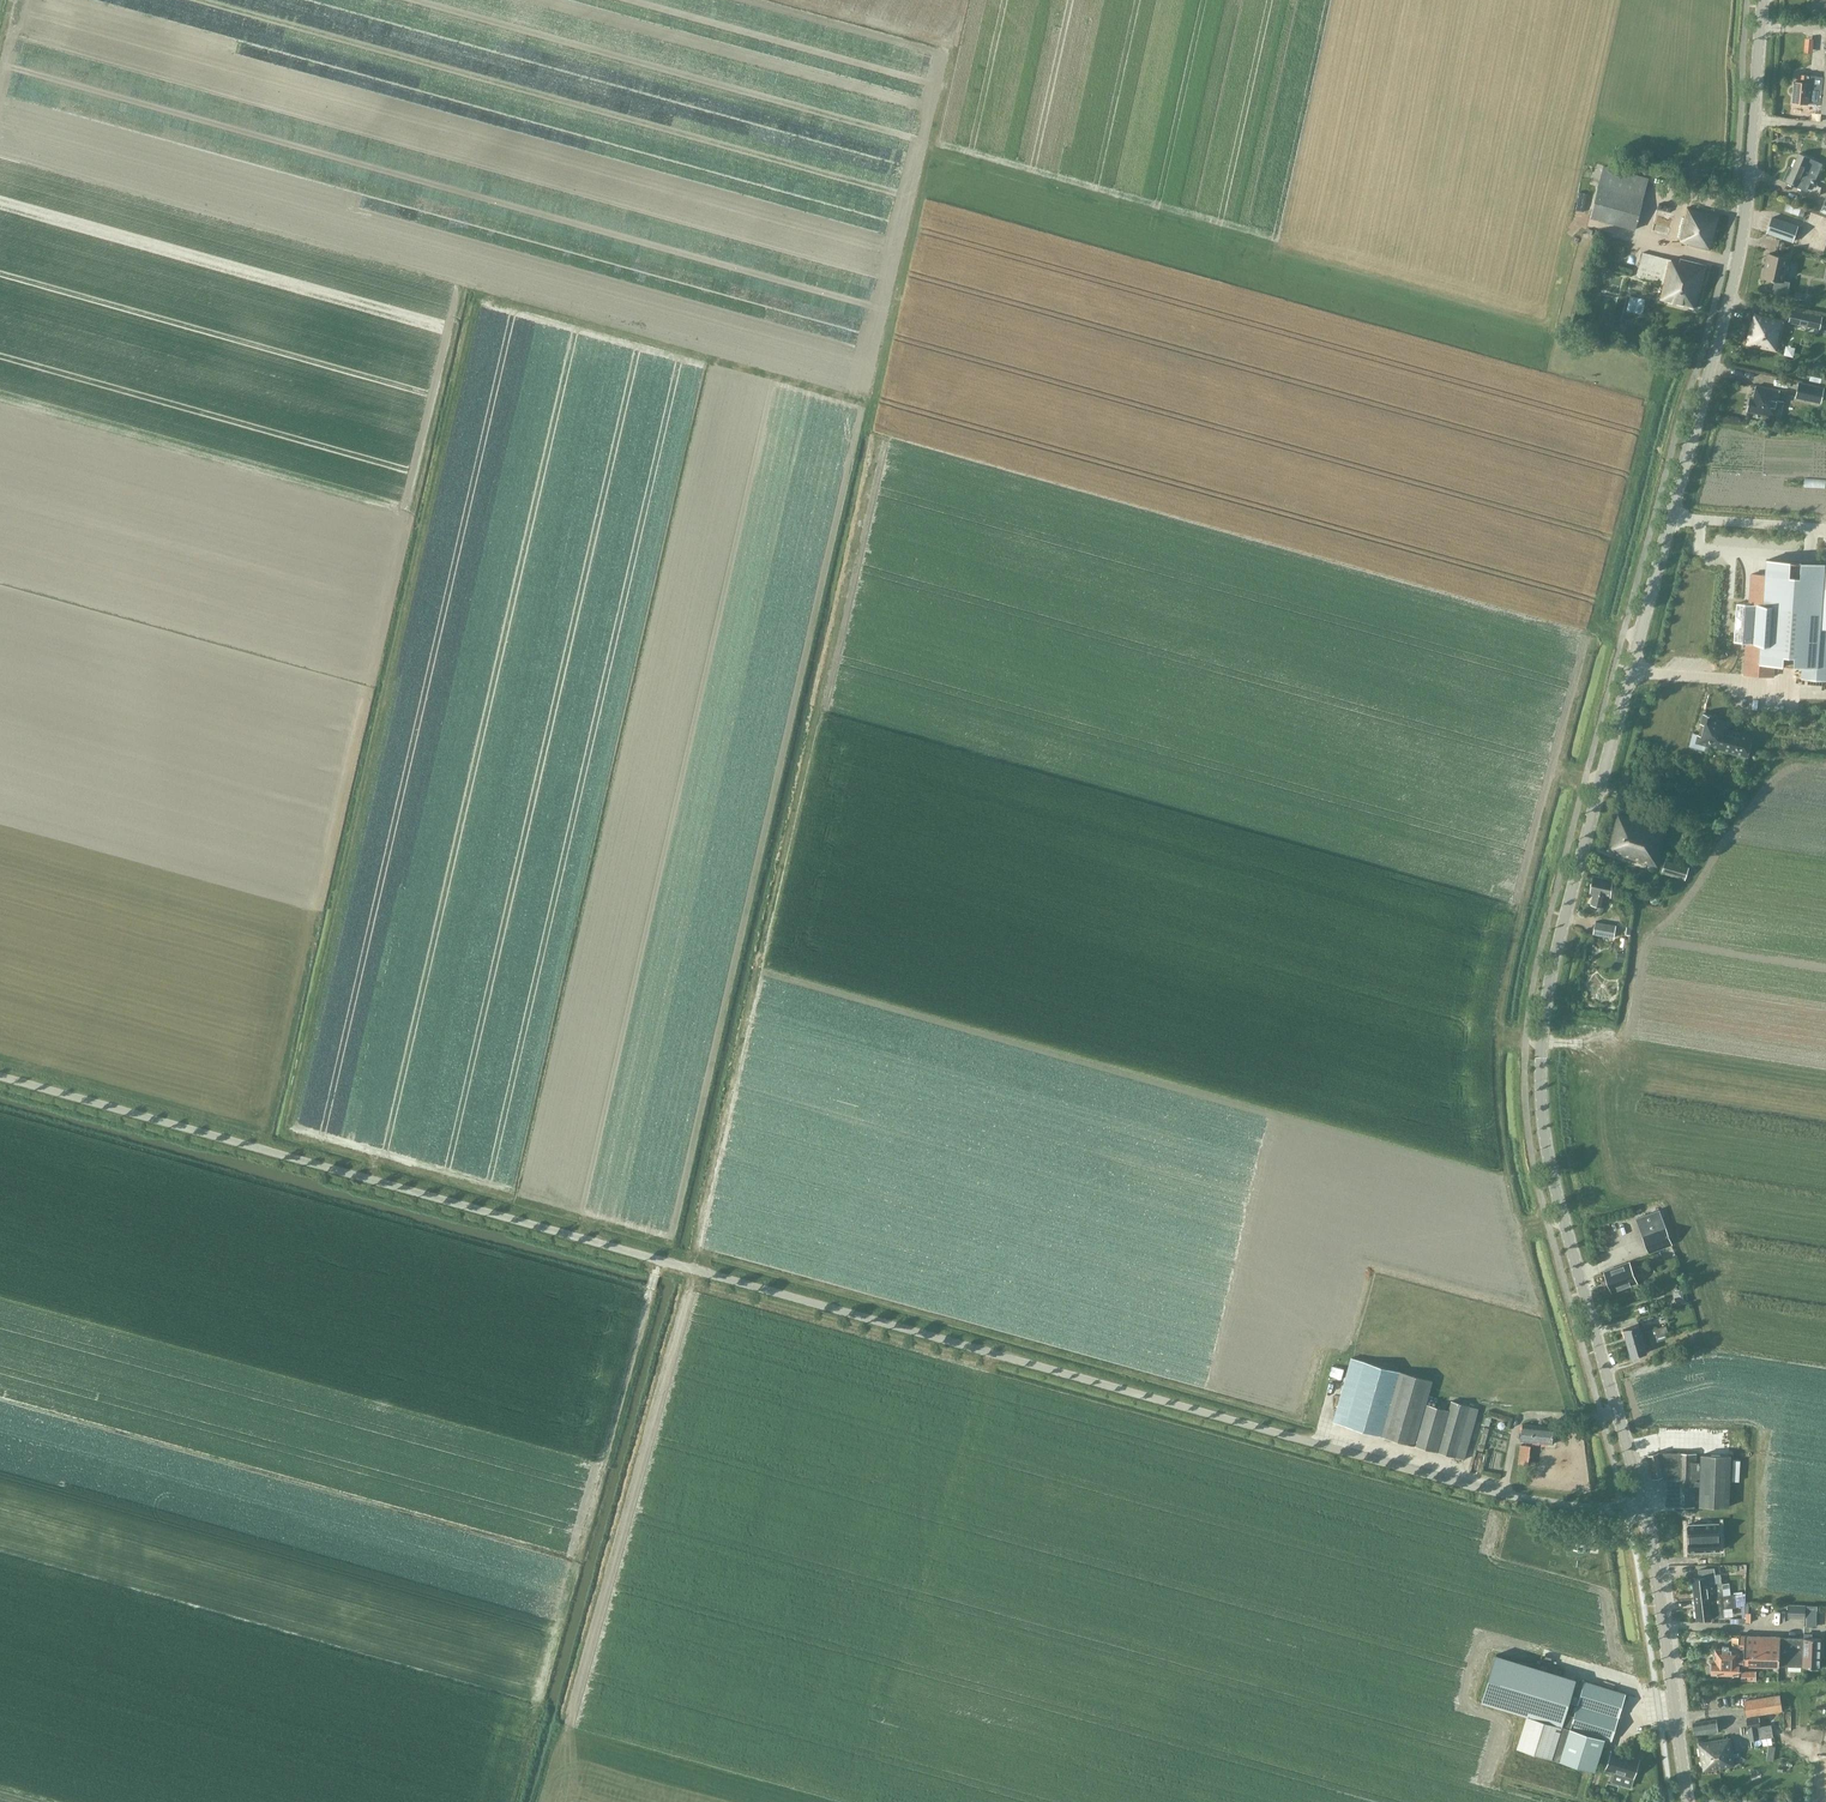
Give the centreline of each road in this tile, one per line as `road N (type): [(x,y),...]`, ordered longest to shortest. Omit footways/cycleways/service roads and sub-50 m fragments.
road 1 (unclassified): [(1644,1508),(1500,1494),(0,1079)]
road 2 (tertiary): [(1644,1508),(1546,1146),(1541,1046),(1572,890),(1735,272),(1762,0)]
road 3 (tertiary): [(1686,1801),(1644,1508)]

